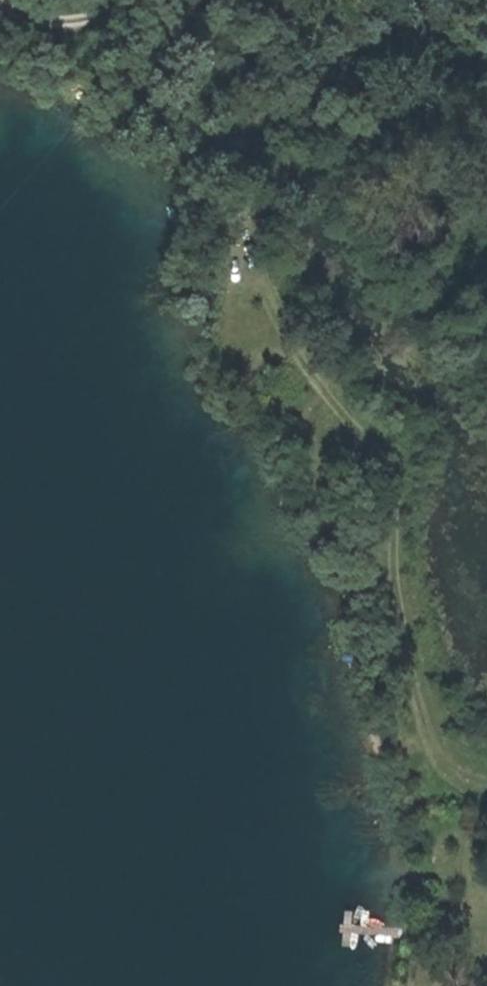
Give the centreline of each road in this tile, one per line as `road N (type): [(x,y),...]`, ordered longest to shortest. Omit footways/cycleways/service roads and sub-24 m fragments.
road 1 (track): [(0,9),(59,28),(165,0)]

